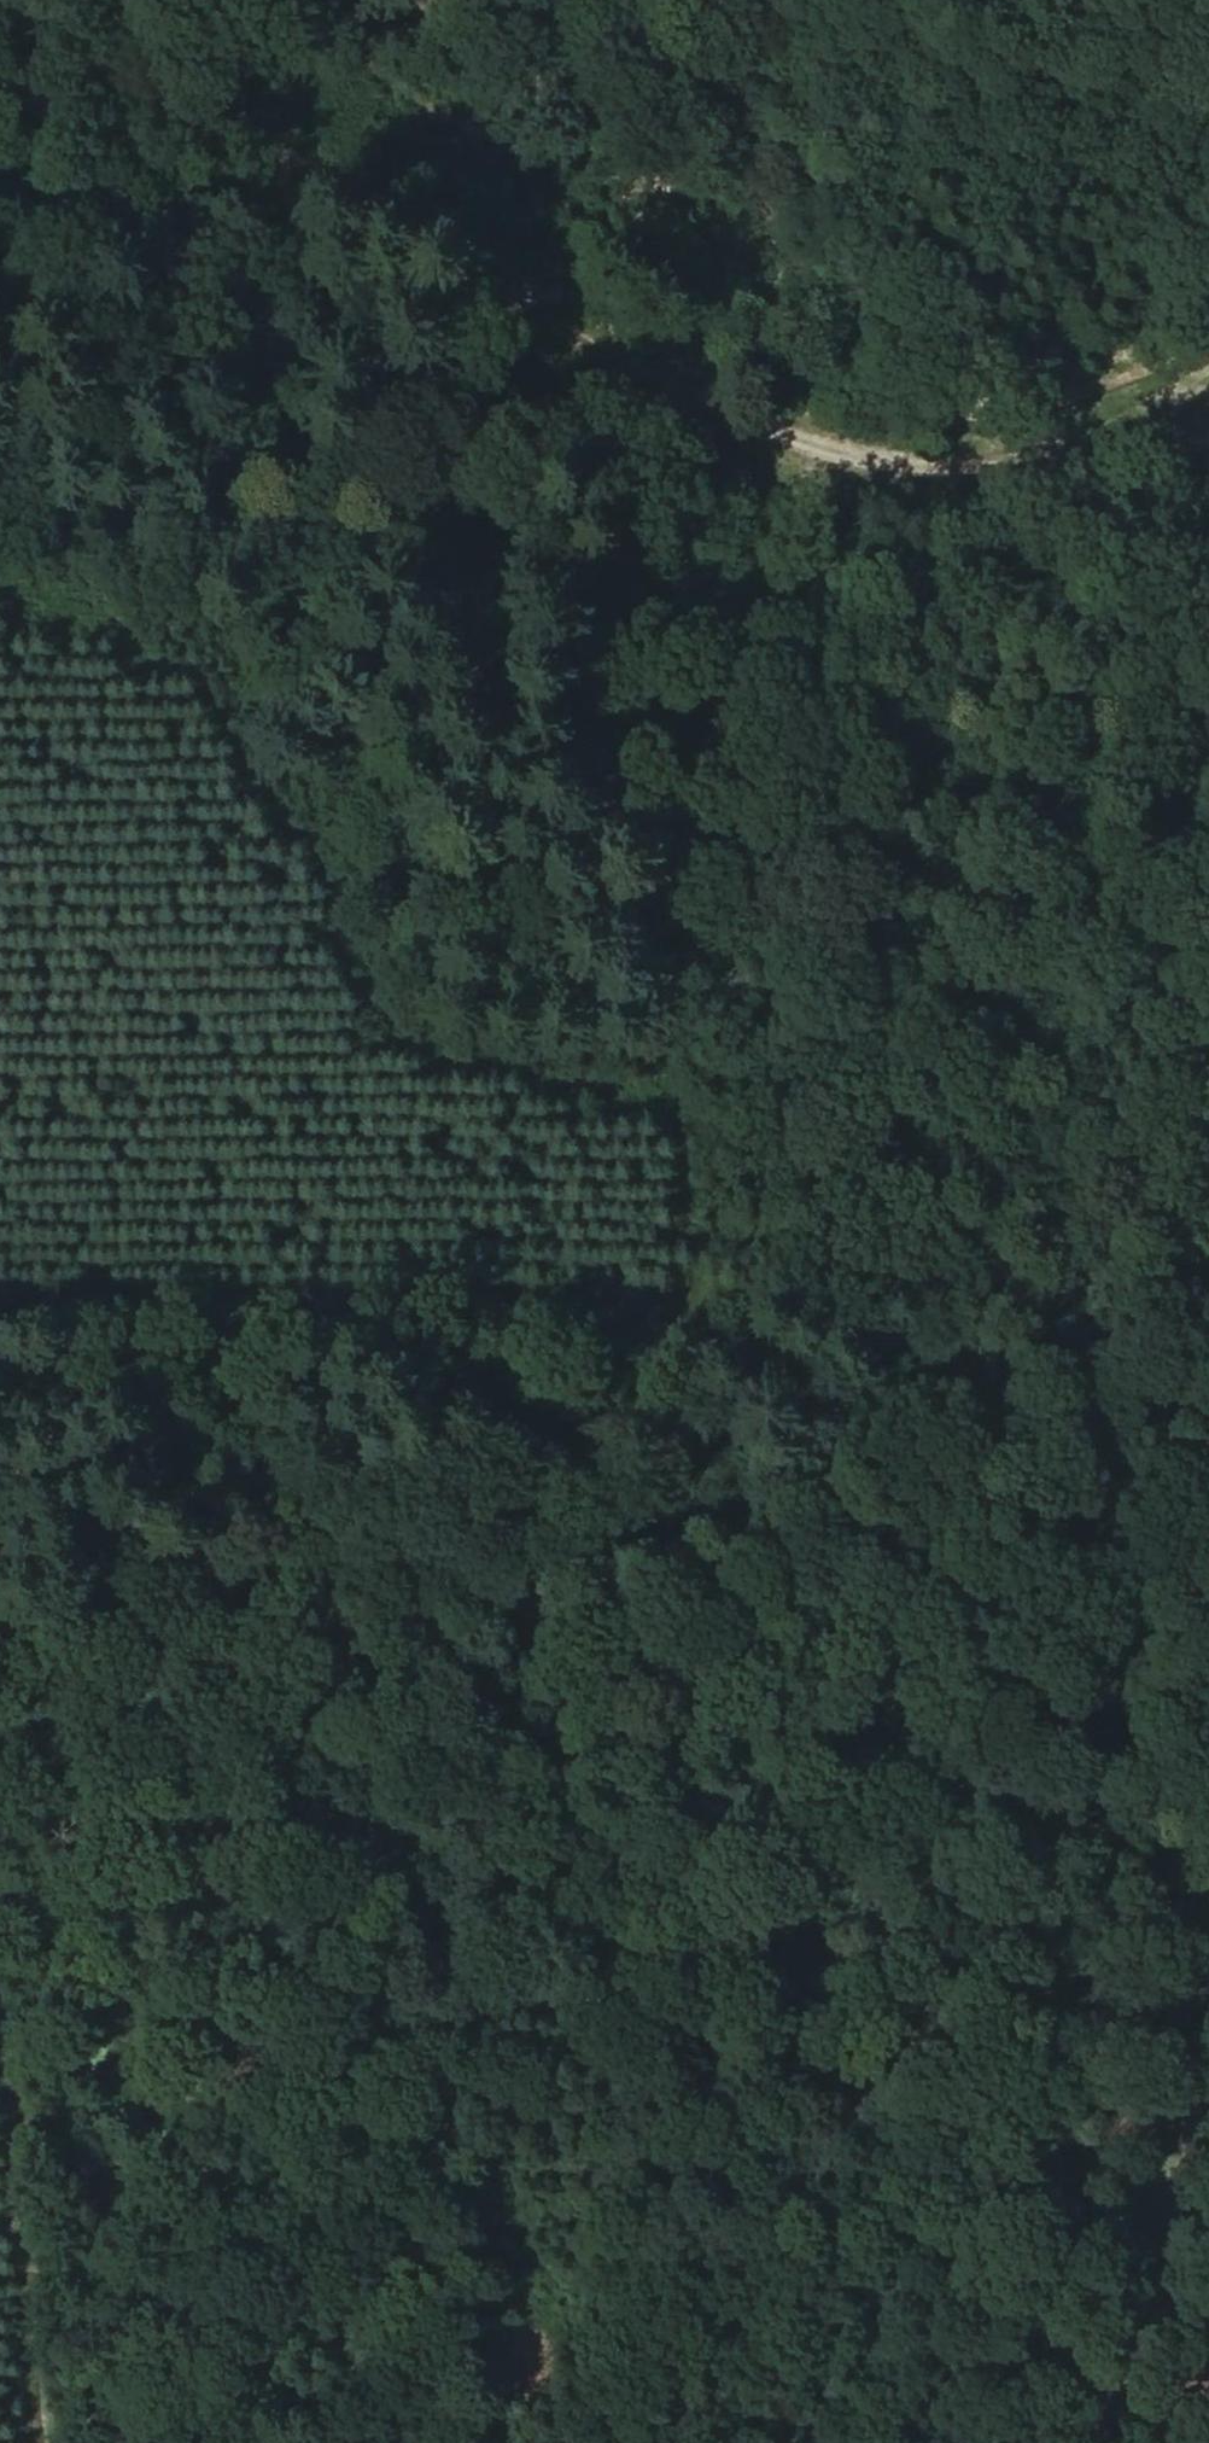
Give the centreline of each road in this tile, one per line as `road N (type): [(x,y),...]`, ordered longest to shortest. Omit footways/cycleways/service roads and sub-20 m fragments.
road 1 (track): [(0,76),(351,217),(796,429),(923,469),(1047,470),(1208,373)]
road 2 (track): [(1208,2128),(1123,2442)]

